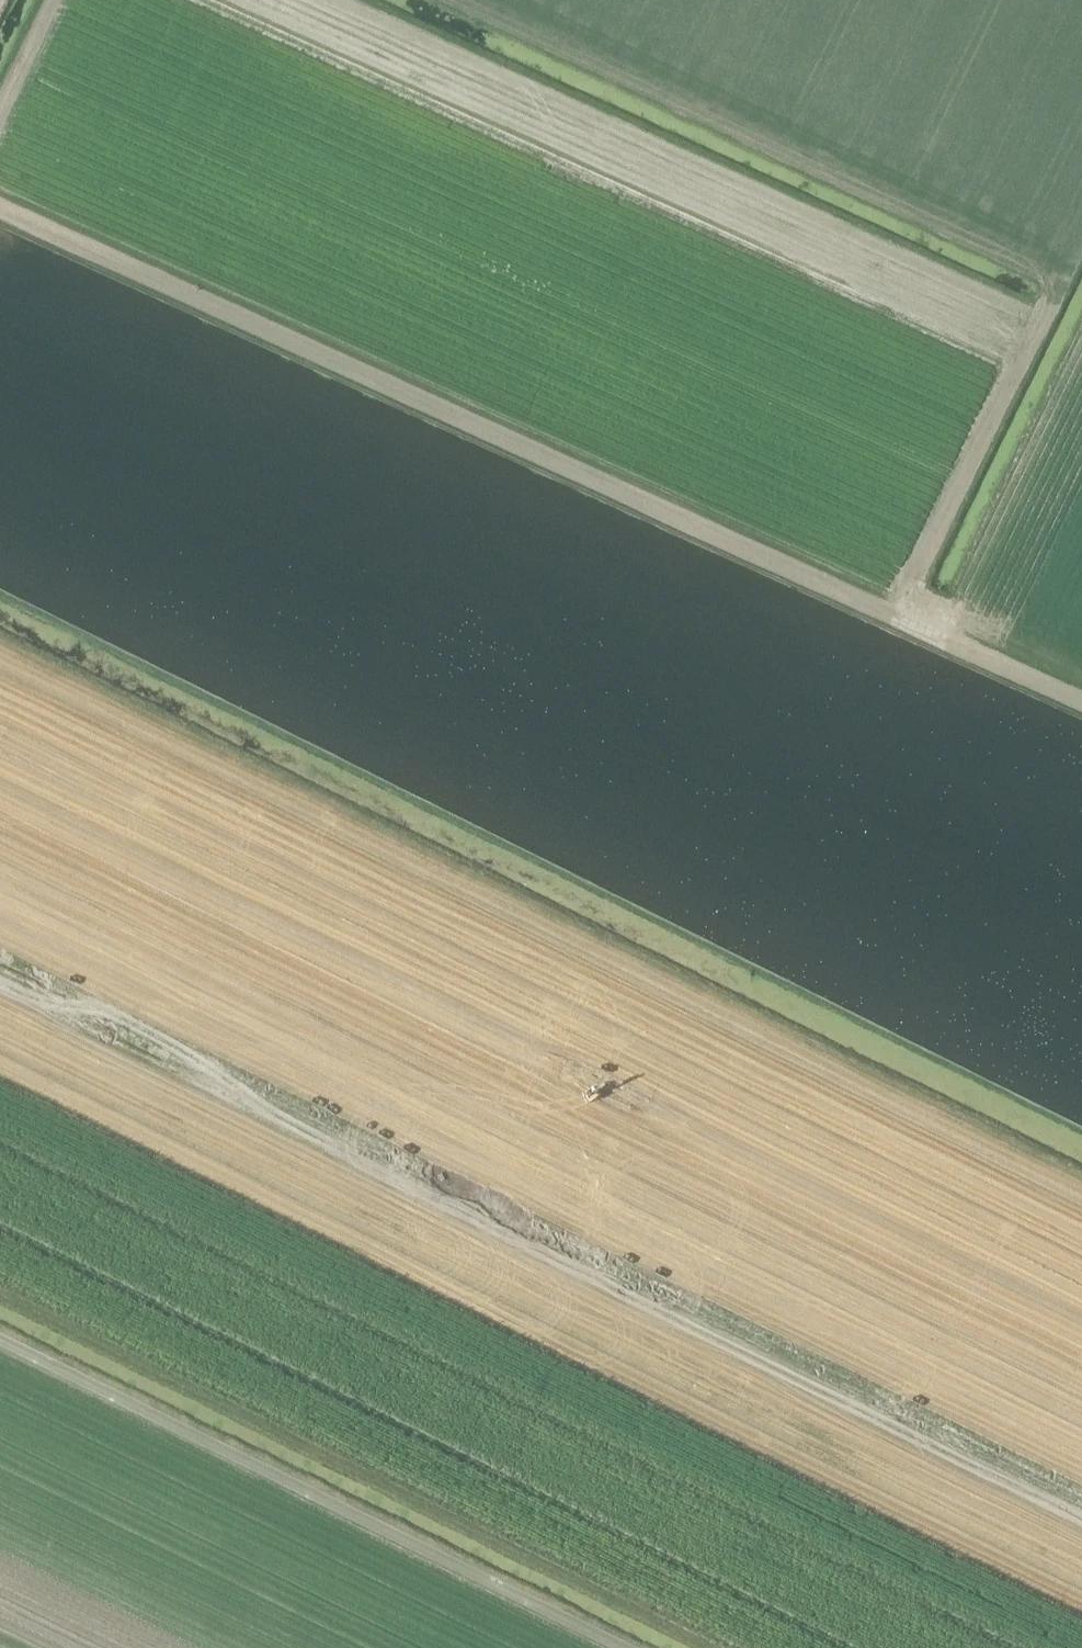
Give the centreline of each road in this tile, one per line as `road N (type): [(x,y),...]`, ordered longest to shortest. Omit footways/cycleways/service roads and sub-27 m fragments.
road 1 (track): [(0,211),(1081,702)]

